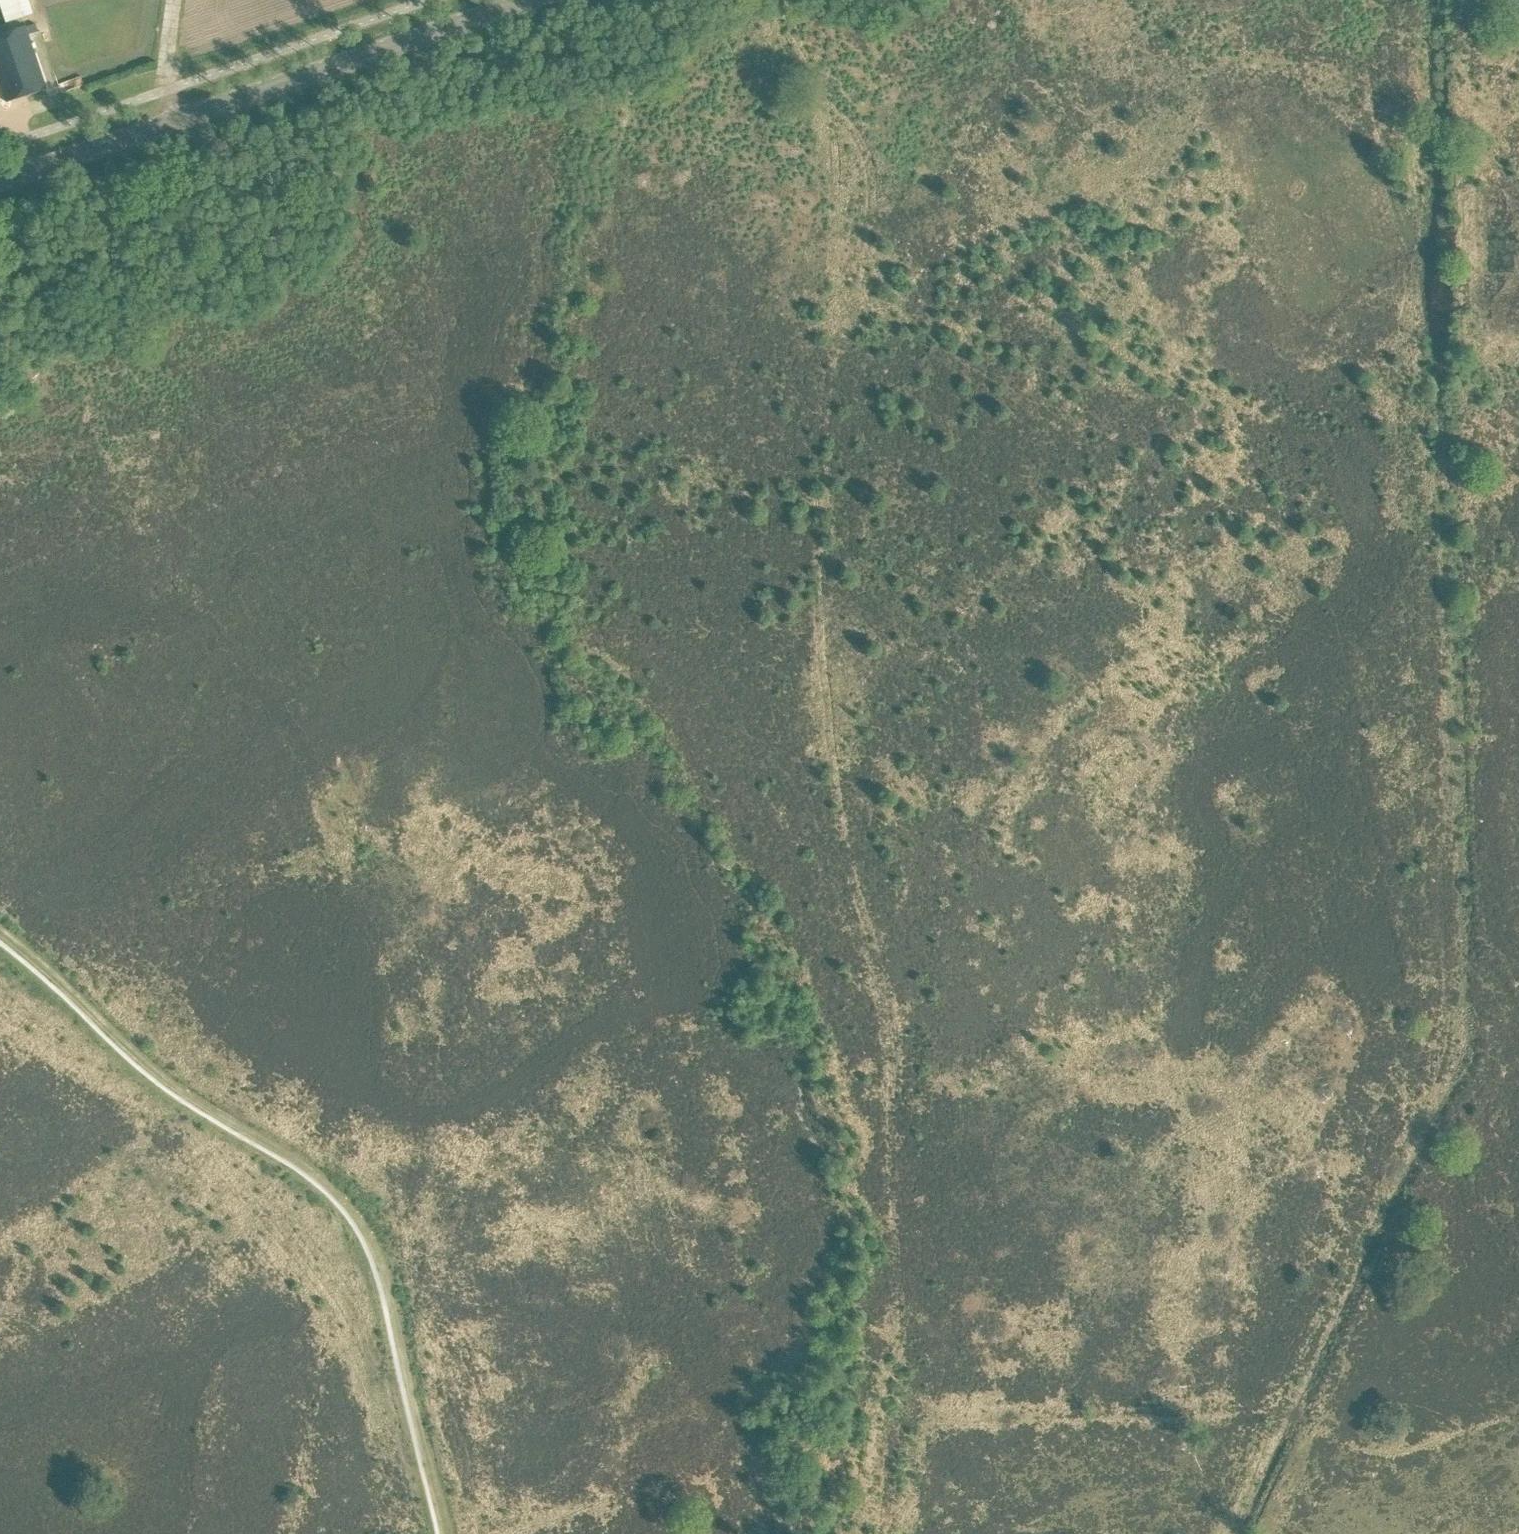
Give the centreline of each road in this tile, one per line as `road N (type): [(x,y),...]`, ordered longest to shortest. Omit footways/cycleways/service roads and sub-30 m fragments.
road 1 (track): [(0,933),(153,1071),(279,1149),(343,1201),(388,1279),(445,1533)]
road 2 (tertiary): [(0,182),(532,0)]

